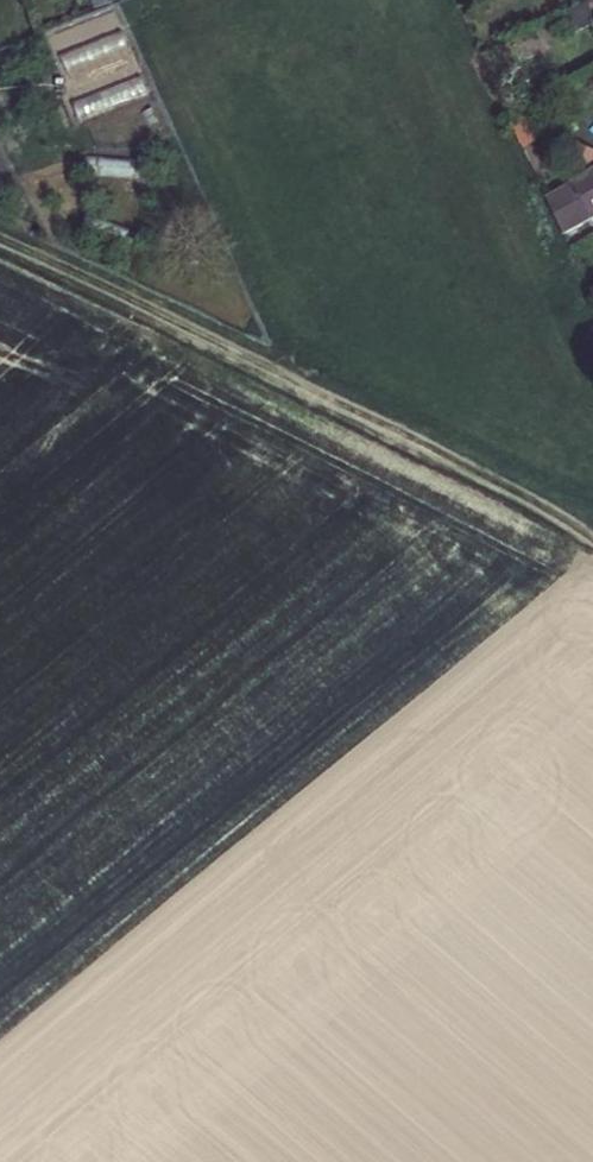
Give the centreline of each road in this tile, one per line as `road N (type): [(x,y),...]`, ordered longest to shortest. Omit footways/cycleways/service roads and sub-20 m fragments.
road 1 (track): [(0,233),(592,529)]

